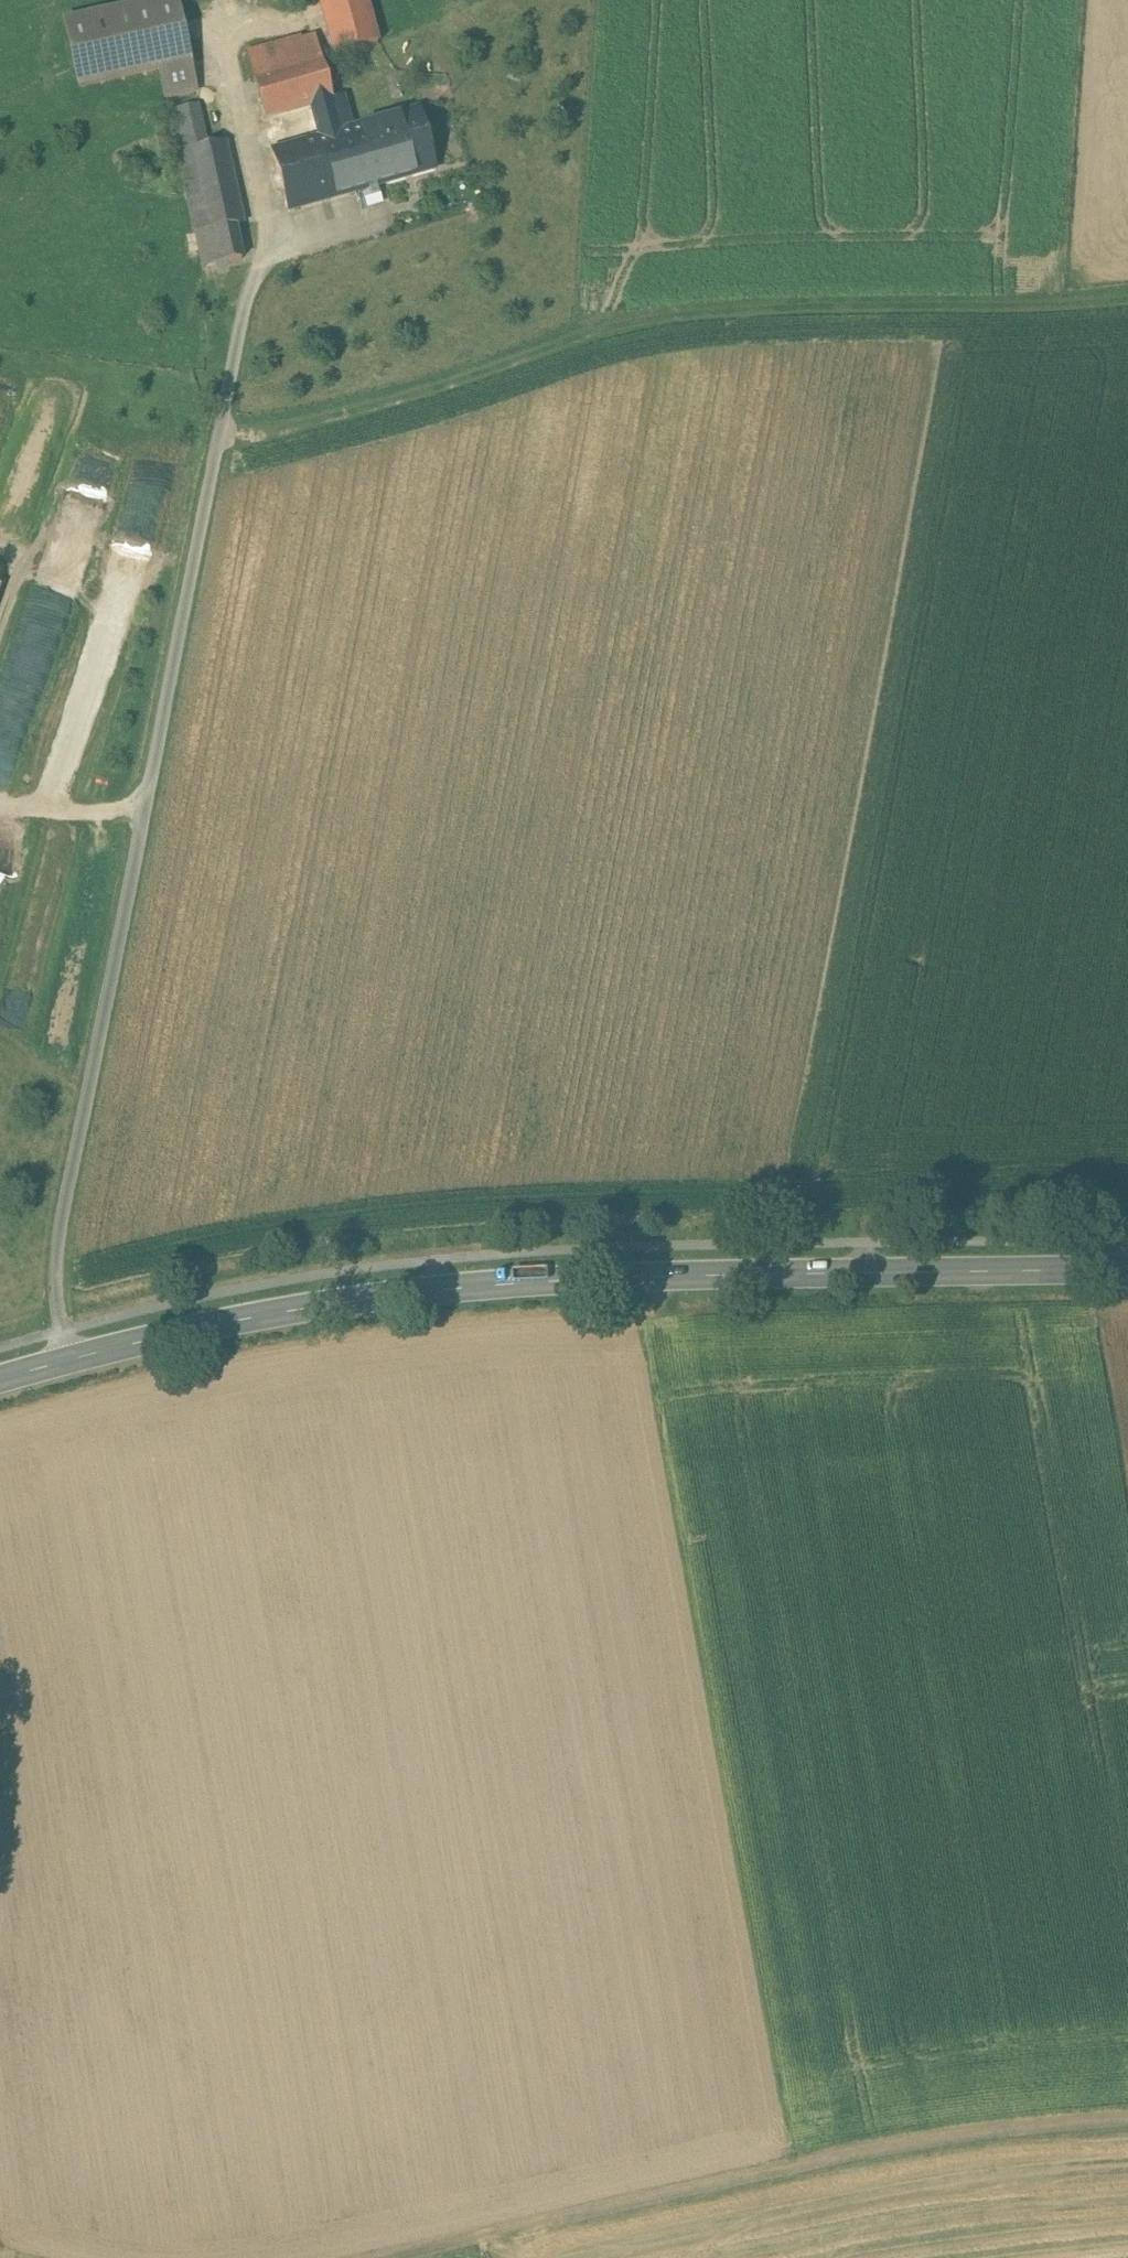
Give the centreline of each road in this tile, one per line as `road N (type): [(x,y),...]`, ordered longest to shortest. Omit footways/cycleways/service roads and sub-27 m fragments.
road 1 (secondary): [(1127,1273),(595,1281),(455,1293),(323,1306),(68,1361)]
road 2 (residential): [(241,318),(63,1223),(56,1276),(68,1361)]
road 3 (track): [(1127,290),(693,306),(627,317),(449,378),(217,443)]
road 4 (track): [(388,2257),(842,2155),(1127,2120)]

